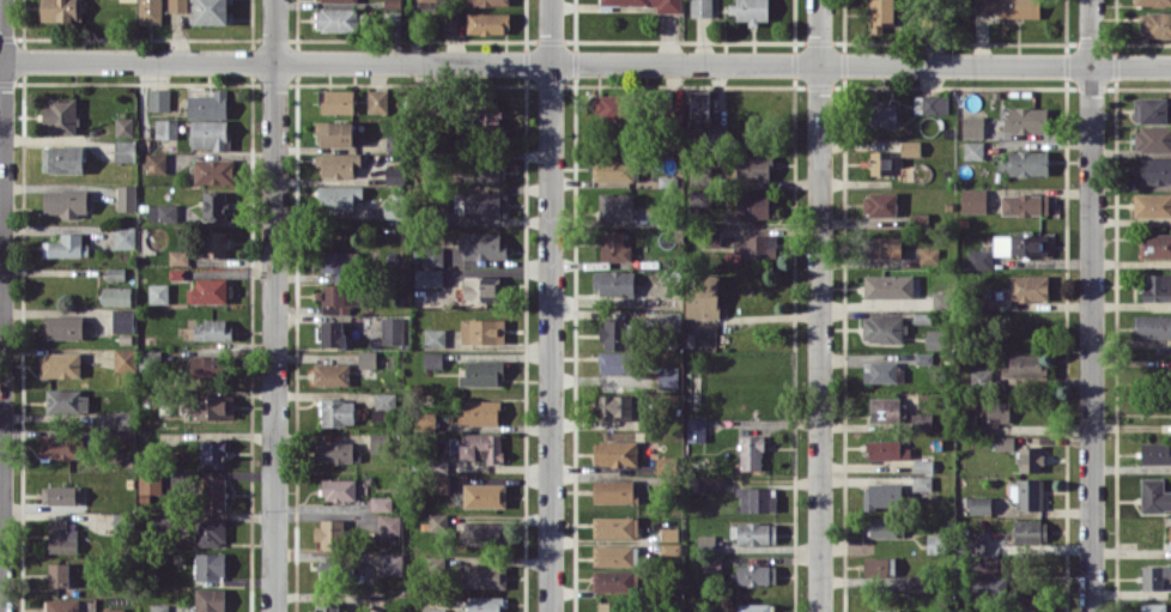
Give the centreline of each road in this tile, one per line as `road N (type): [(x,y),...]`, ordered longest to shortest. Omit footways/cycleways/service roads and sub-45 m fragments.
road 1 (residential): [(0,60),(1170,66)]
road 2 (residential): [(276,0),(274,611)]
road 3 (residential): [(552,0),(551,611)]
road 4 (residential): [(820,0),(820,611)]
road 5 (residential): [(1092,0),(1092,611)]
road 6 (residential): [(1,0),(0,359)]

